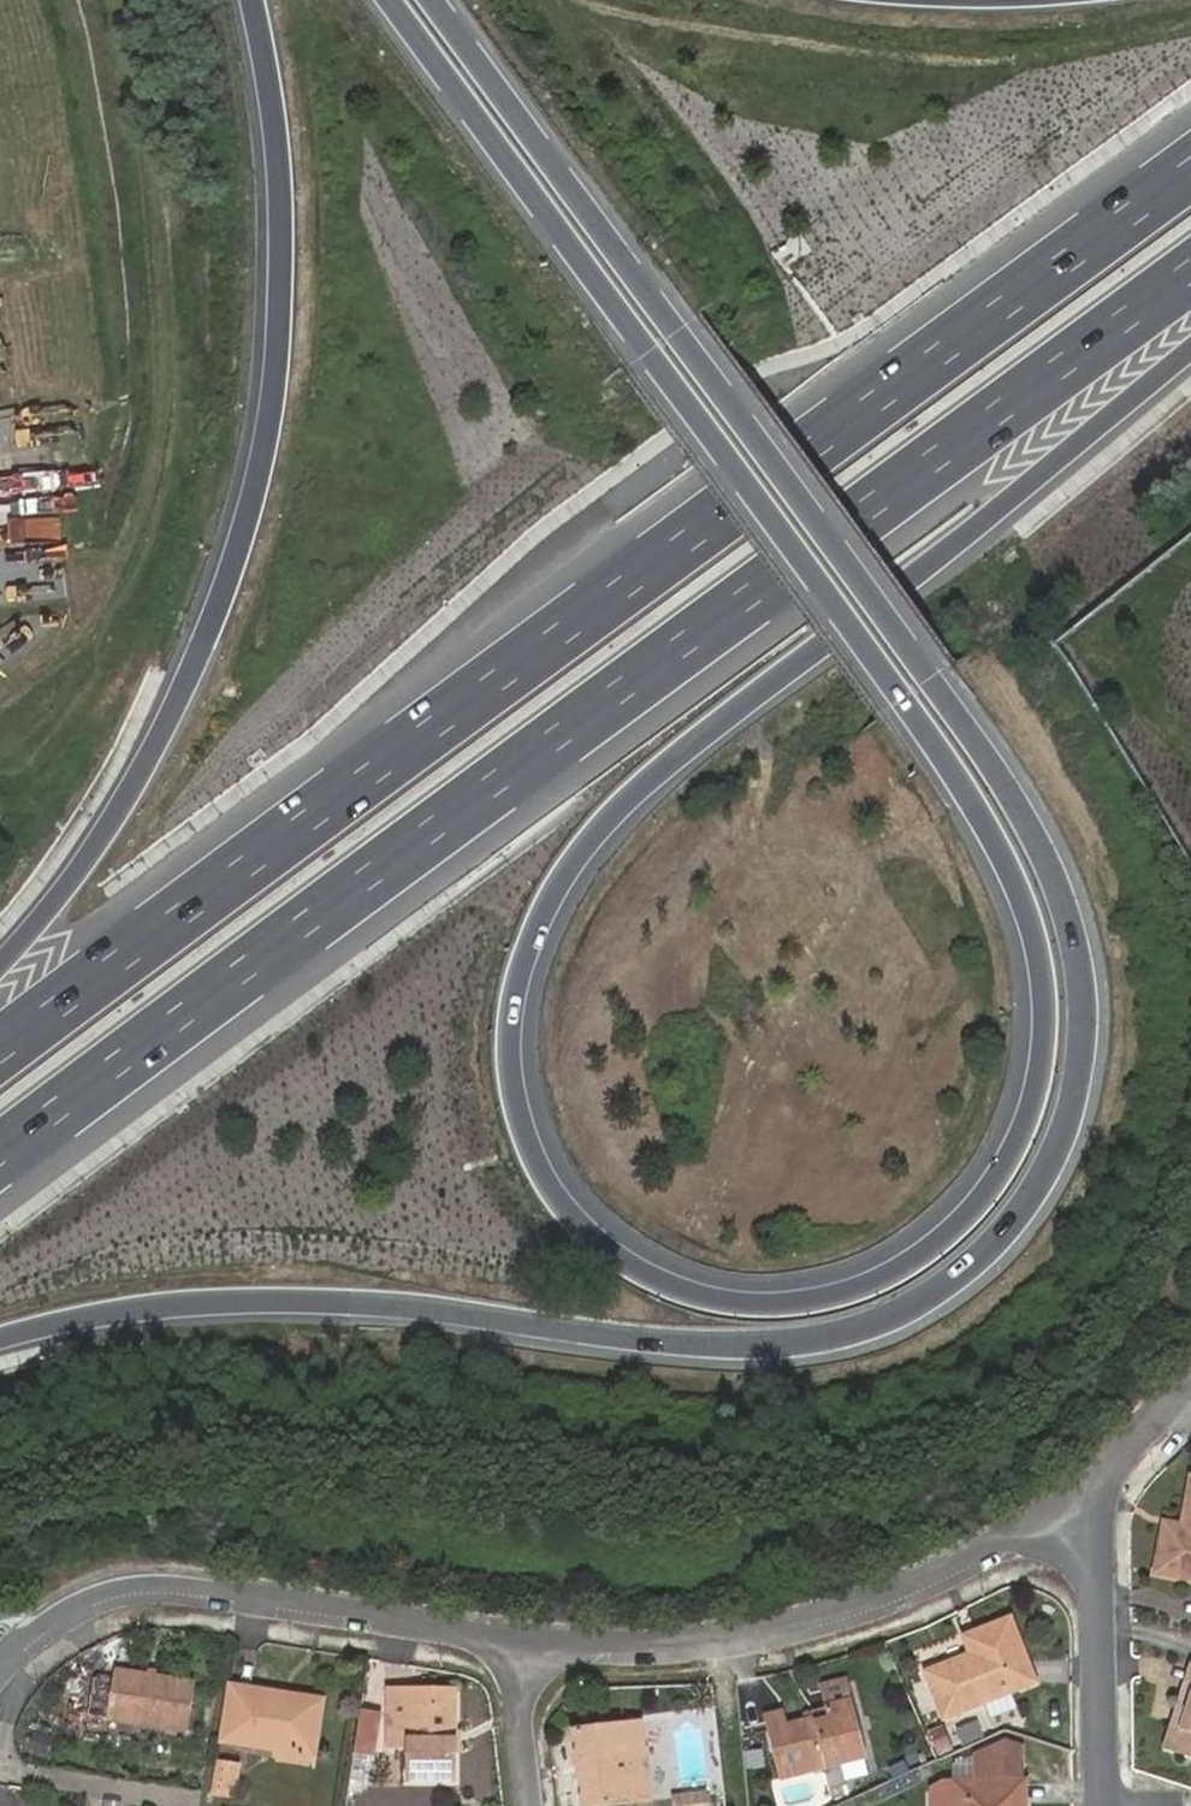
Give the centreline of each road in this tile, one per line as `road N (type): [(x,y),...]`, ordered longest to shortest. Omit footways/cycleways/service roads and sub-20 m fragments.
road 1 (motorway): [(0,1338),(257,1292),(430,1302),(622,1332),(809,1340),(962,1278),(1059,1172),(1091,1035),(1077,902),(1008,768),(435,0)]
road 2 (motorway): [(849,625),(959,777),(1014,885),(1043,1035),(1013,1141),(930,1241),(800,1299),(673,1279),(547,1186),(509,1030),(552,902),(591,835),(644,782),(849,625)]
road 3 (motorway): [(0,1151),(1190,269)]
road 4 (motorway): [(1190,177),(827,435),(0,1049)]
road 5 (motorway): [(252,0),(274,143),(274,337),(251,474),(202,659),(69,877),(0,947)]
road 6 (motorway): [(391,0),(849,625)]
road 7 (residential): [(517,1640),(657,1645),(796,1625),(920,1584),(1094,1485)]
road 8 (residential): [(0,1663),(68,1612),(166,1586),(517,1640)]
road 9 (motorway): [(849,625),(1190,352)]
road 10 (residential): [(1094,1485),(1103,1805)]
road 11 (residential): [(517,1640),(528,1805)]
road 12 (residential): [(1190,1379),(1094,1485)]

